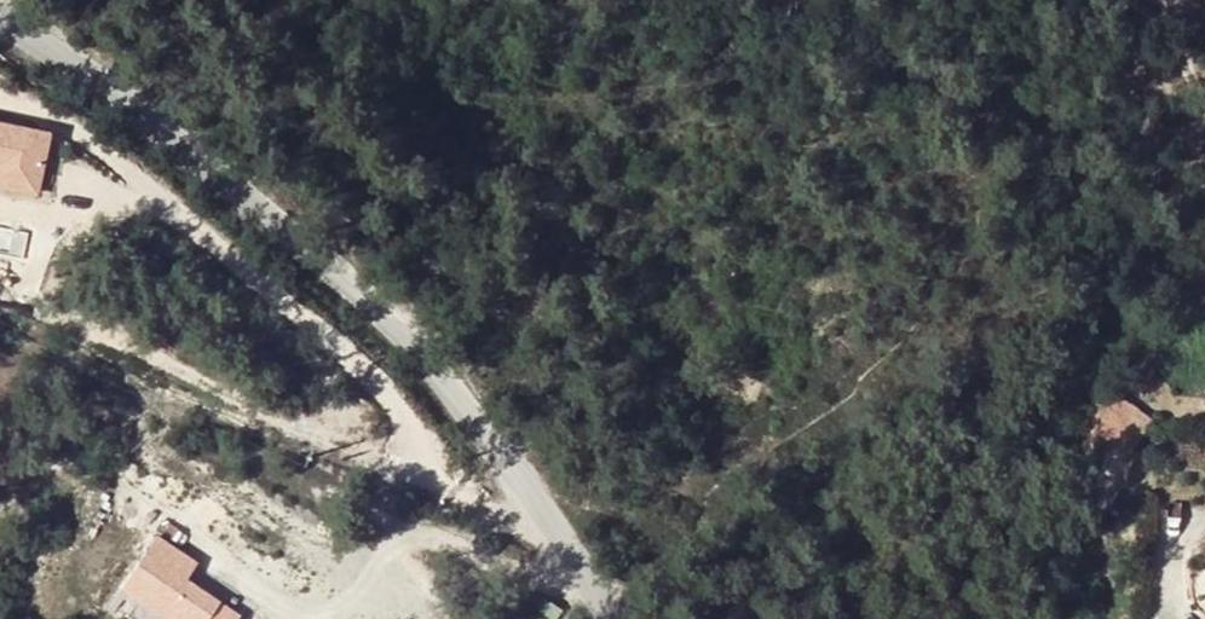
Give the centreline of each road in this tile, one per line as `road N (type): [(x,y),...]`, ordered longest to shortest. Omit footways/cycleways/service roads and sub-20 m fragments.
road 1 (unclassified): [(608,618),(511,464),(425,359),(126,102),(0,15)]

